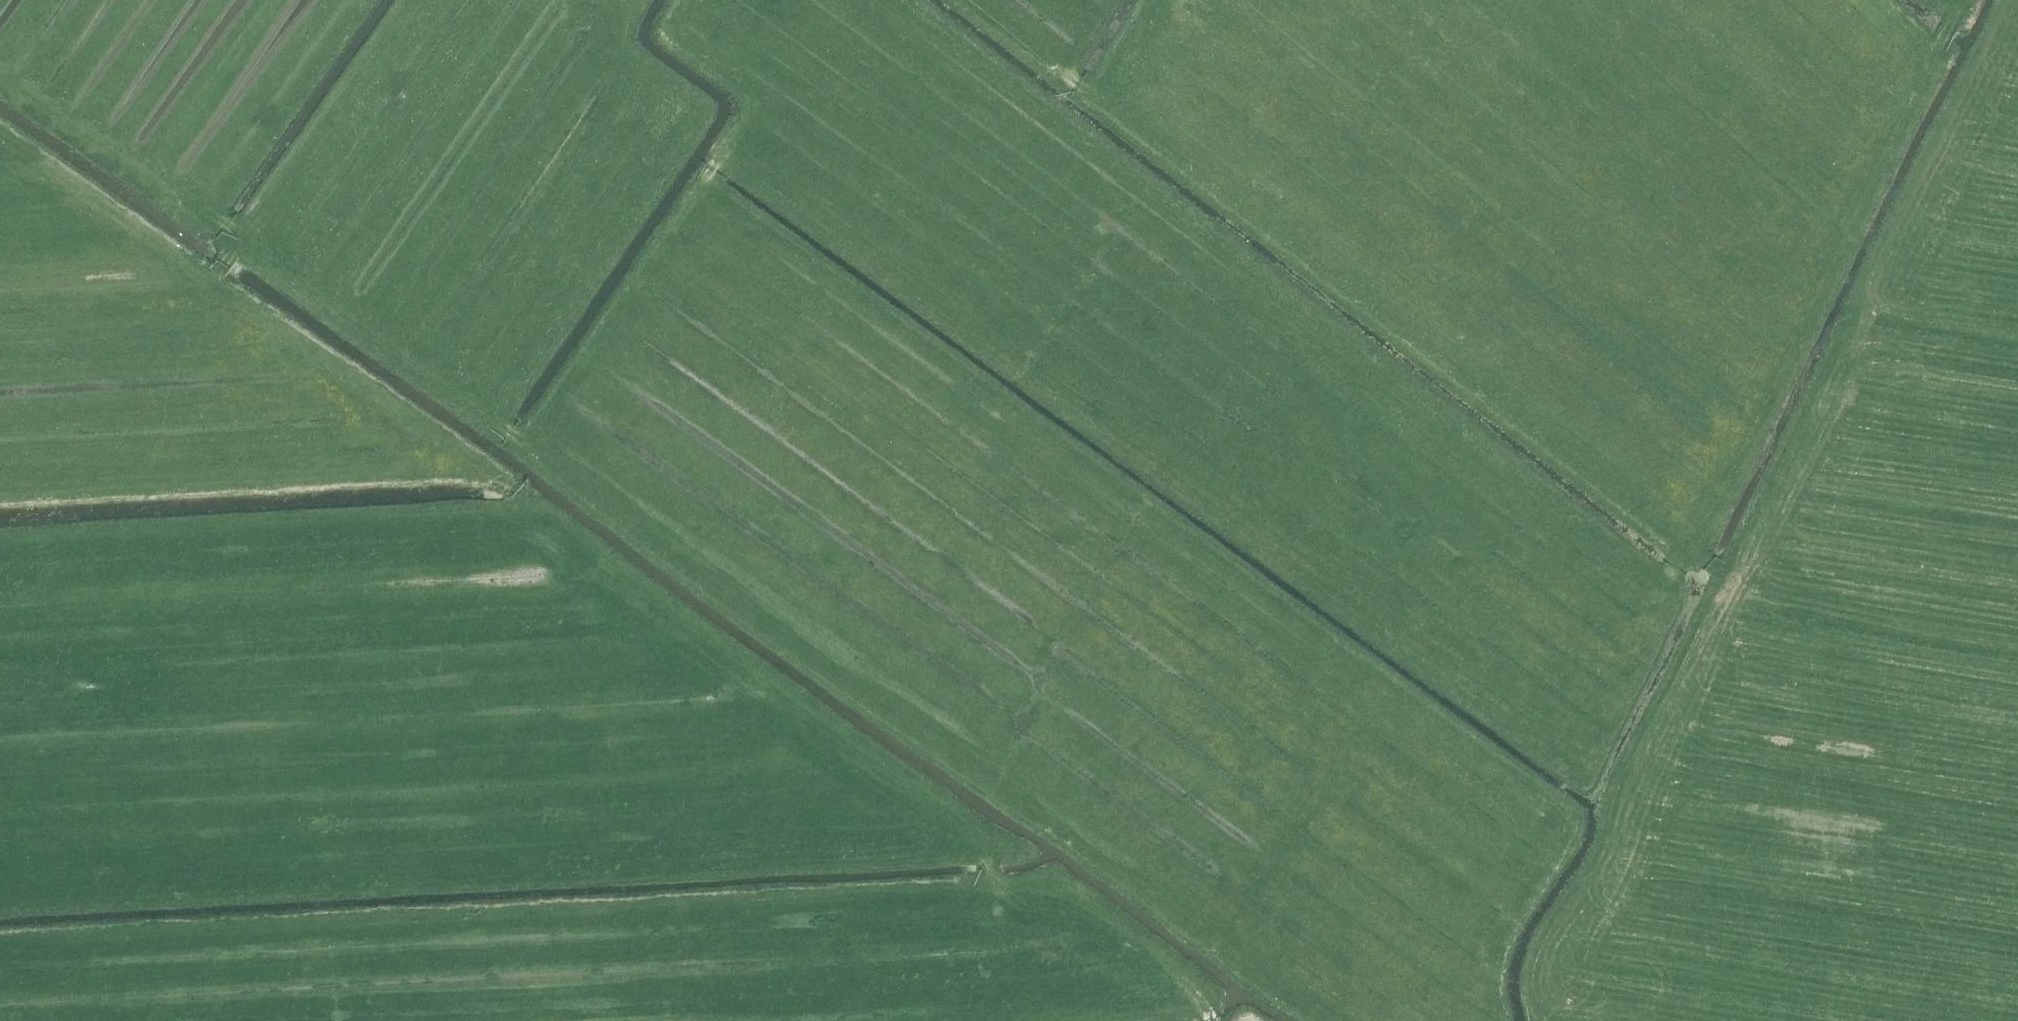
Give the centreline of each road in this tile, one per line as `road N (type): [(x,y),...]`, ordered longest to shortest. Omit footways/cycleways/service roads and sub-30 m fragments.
road 1 (track): [(1687,550),(1960,0)]

